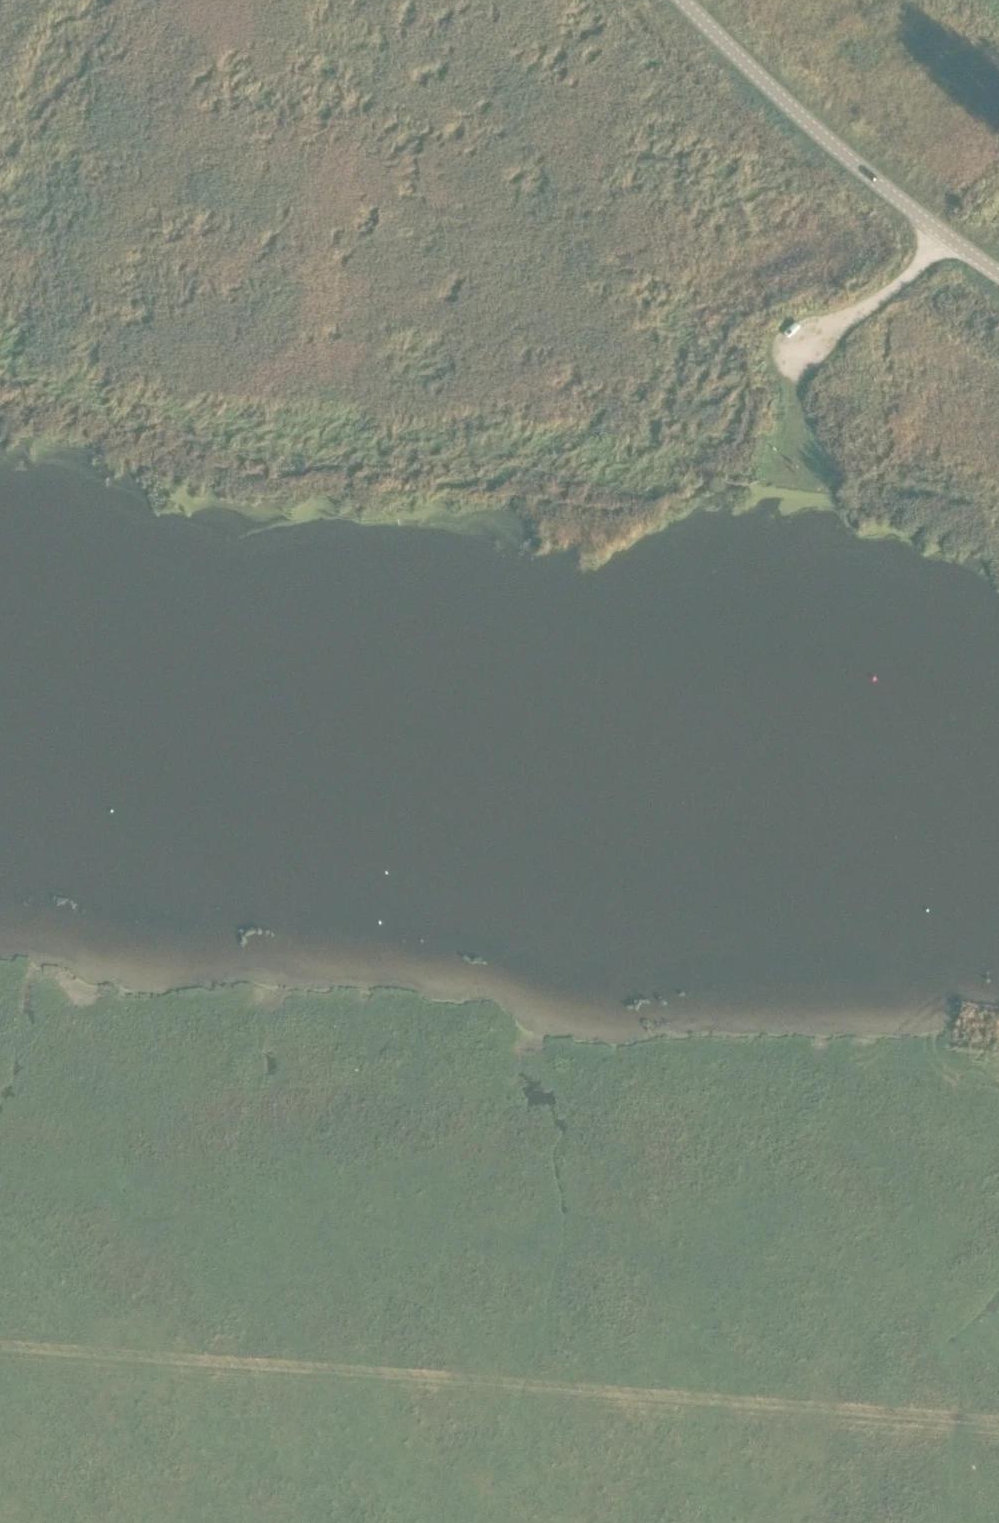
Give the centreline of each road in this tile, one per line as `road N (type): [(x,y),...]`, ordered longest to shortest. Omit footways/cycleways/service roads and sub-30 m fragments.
road 1 (unclassified): [(998,275),(857,168),(688,0)]

